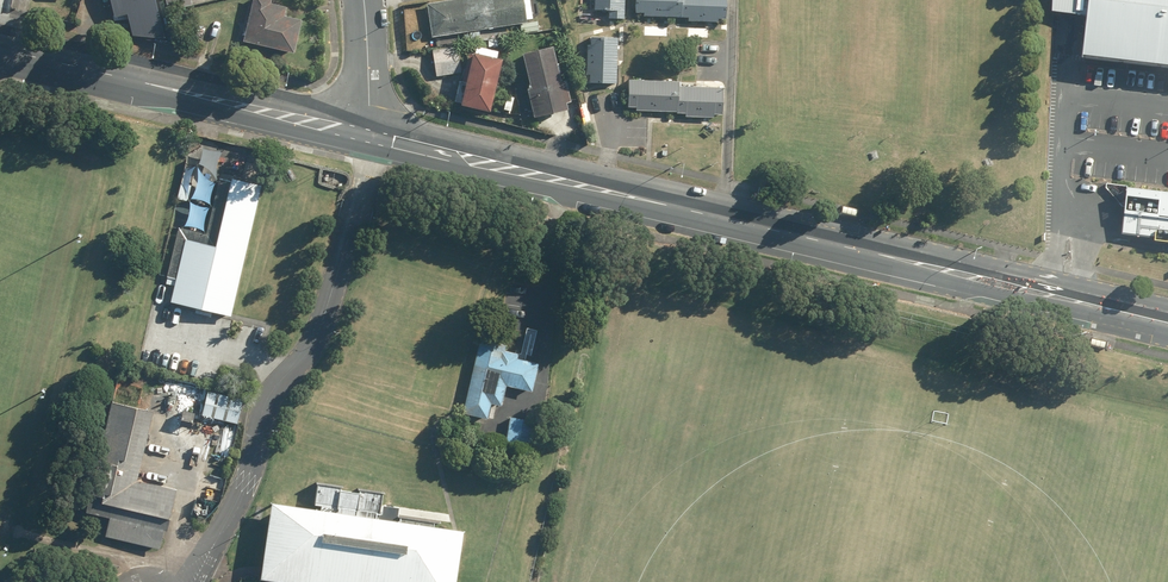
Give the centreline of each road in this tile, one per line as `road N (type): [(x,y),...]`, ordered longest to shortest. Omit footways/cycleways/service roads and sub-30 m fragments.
road 1 (secondary): [(368,136),(1167,321)]
road 2 (secondary): [(0,49),(368,136)]
road 3 (residential): [(364,0),(368,136)]

